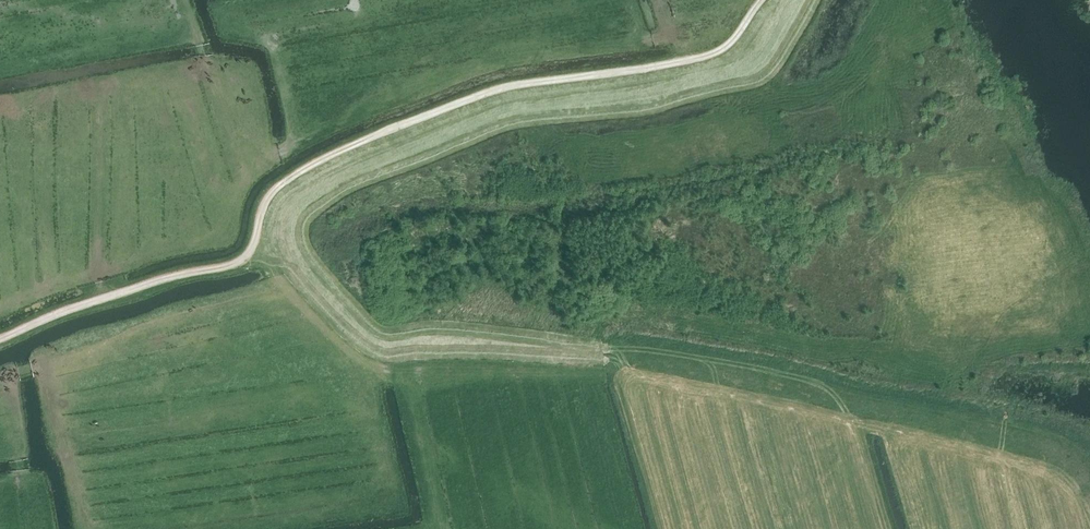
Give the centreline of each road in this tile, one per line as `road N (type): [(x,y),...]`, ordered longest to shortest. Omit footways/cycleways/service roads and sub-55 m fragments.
road 1 (track): [(761,0),(730,43),(711,54),(498,88),(344,148),(276,187),(239,262),(131,289),(0,339)]

